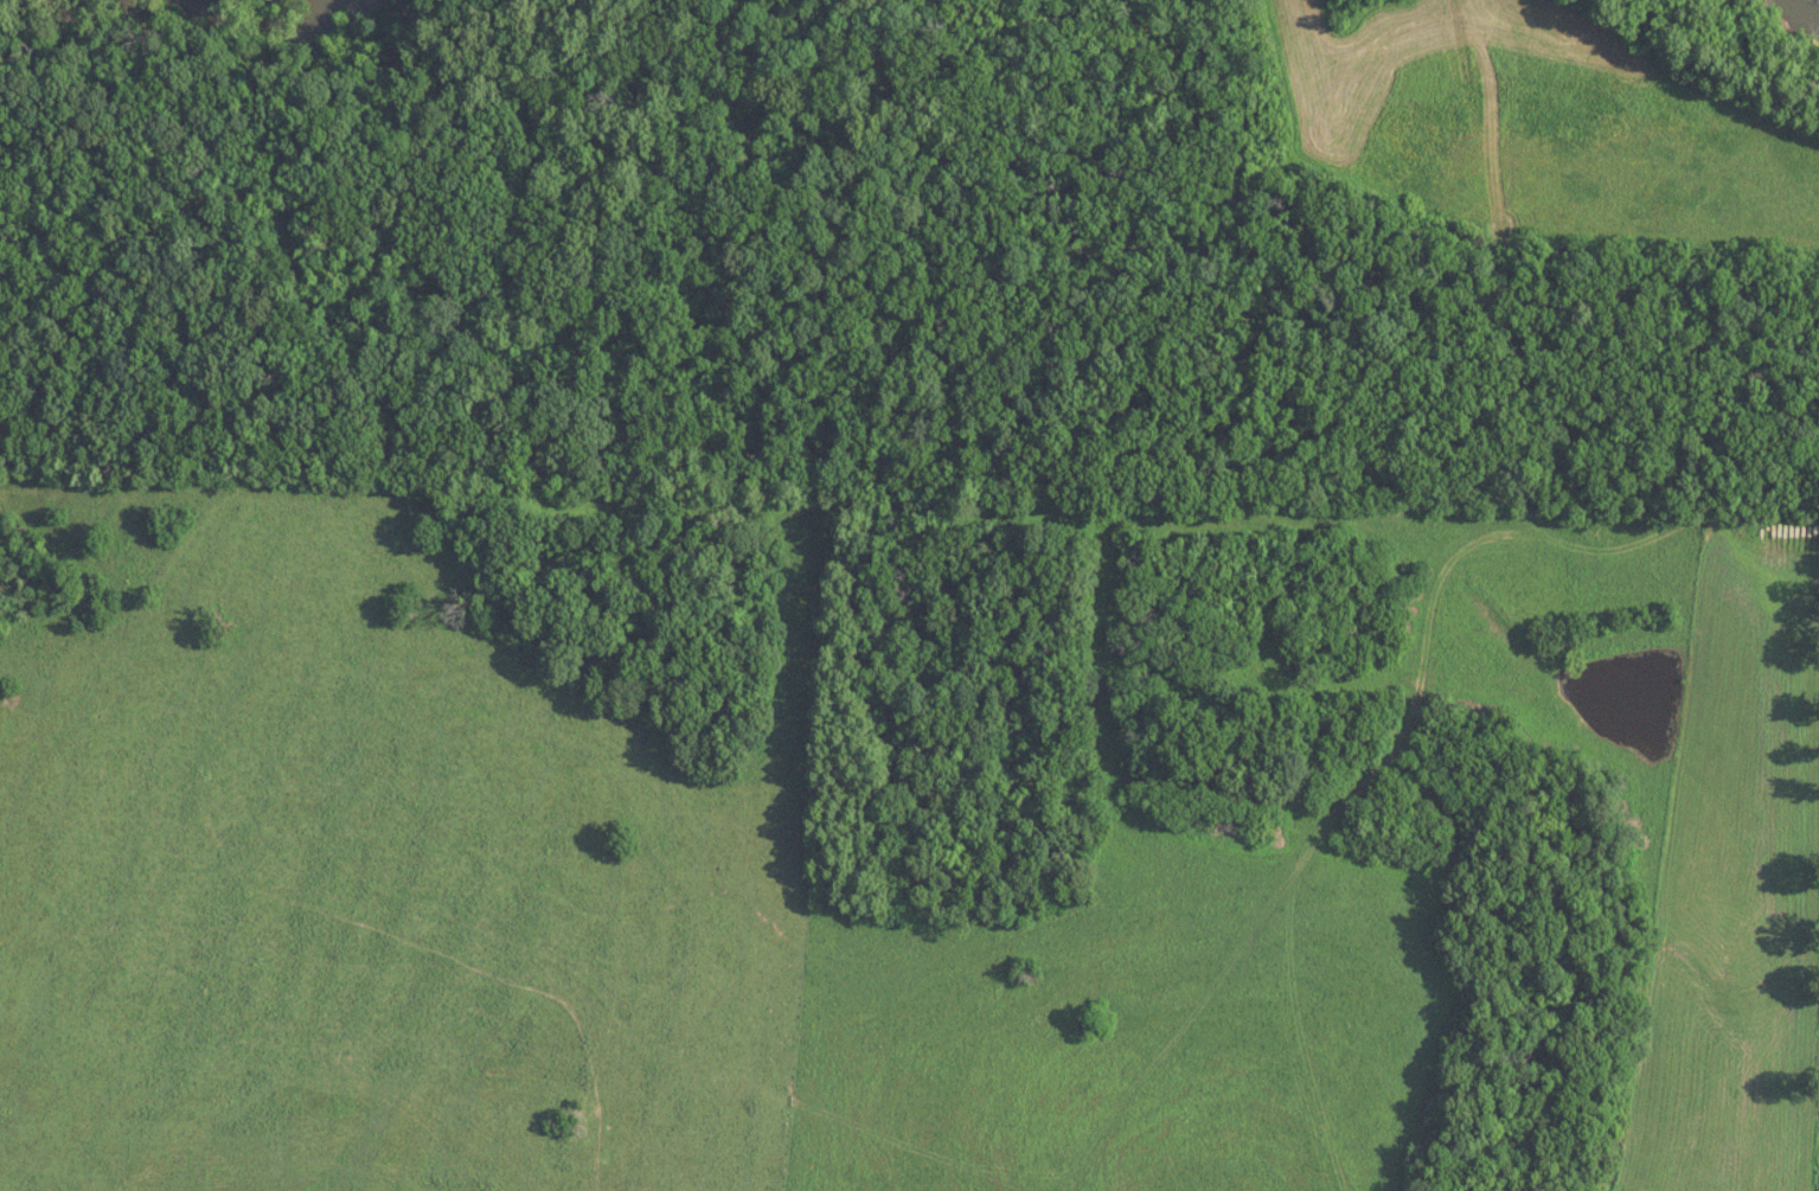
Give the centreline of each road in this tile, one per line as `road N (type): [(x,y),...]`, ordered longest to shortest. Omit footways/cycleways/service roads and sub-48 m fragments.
road 1 (residential): [(537,1190),(437,1144),(372,1131),(297,1133),(96,1190)]

